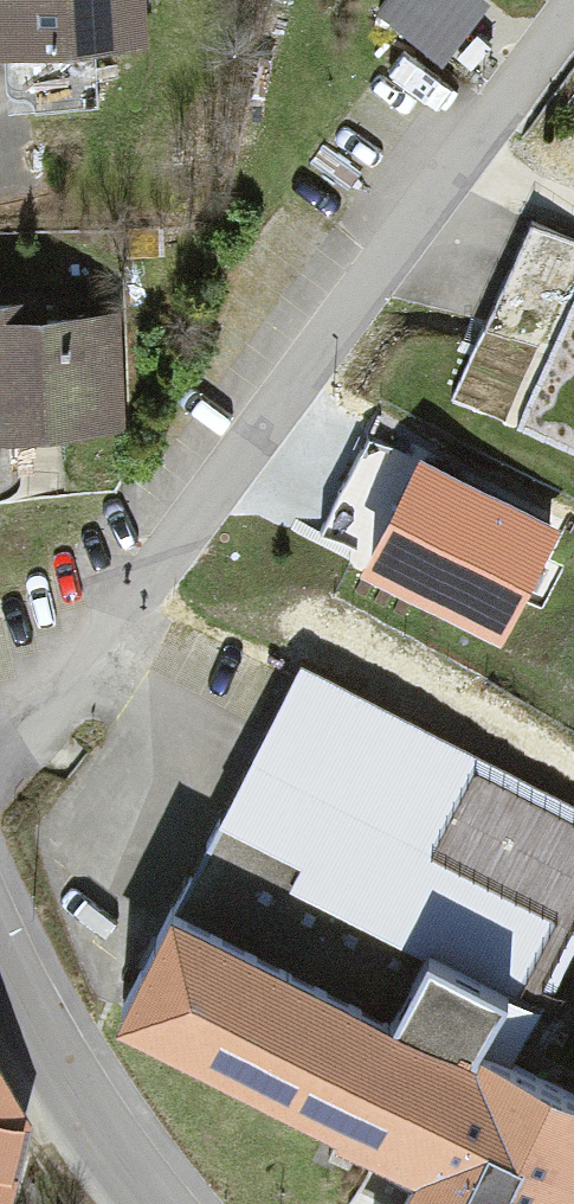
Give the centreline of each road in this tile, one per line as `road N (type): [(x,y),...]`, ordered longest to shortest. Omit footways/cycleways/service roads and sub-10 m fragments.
road 1 (residential): [(0,771),(573,8)]
road 2 (secondary): [(0,950),(54,1060),(156,1203)]

